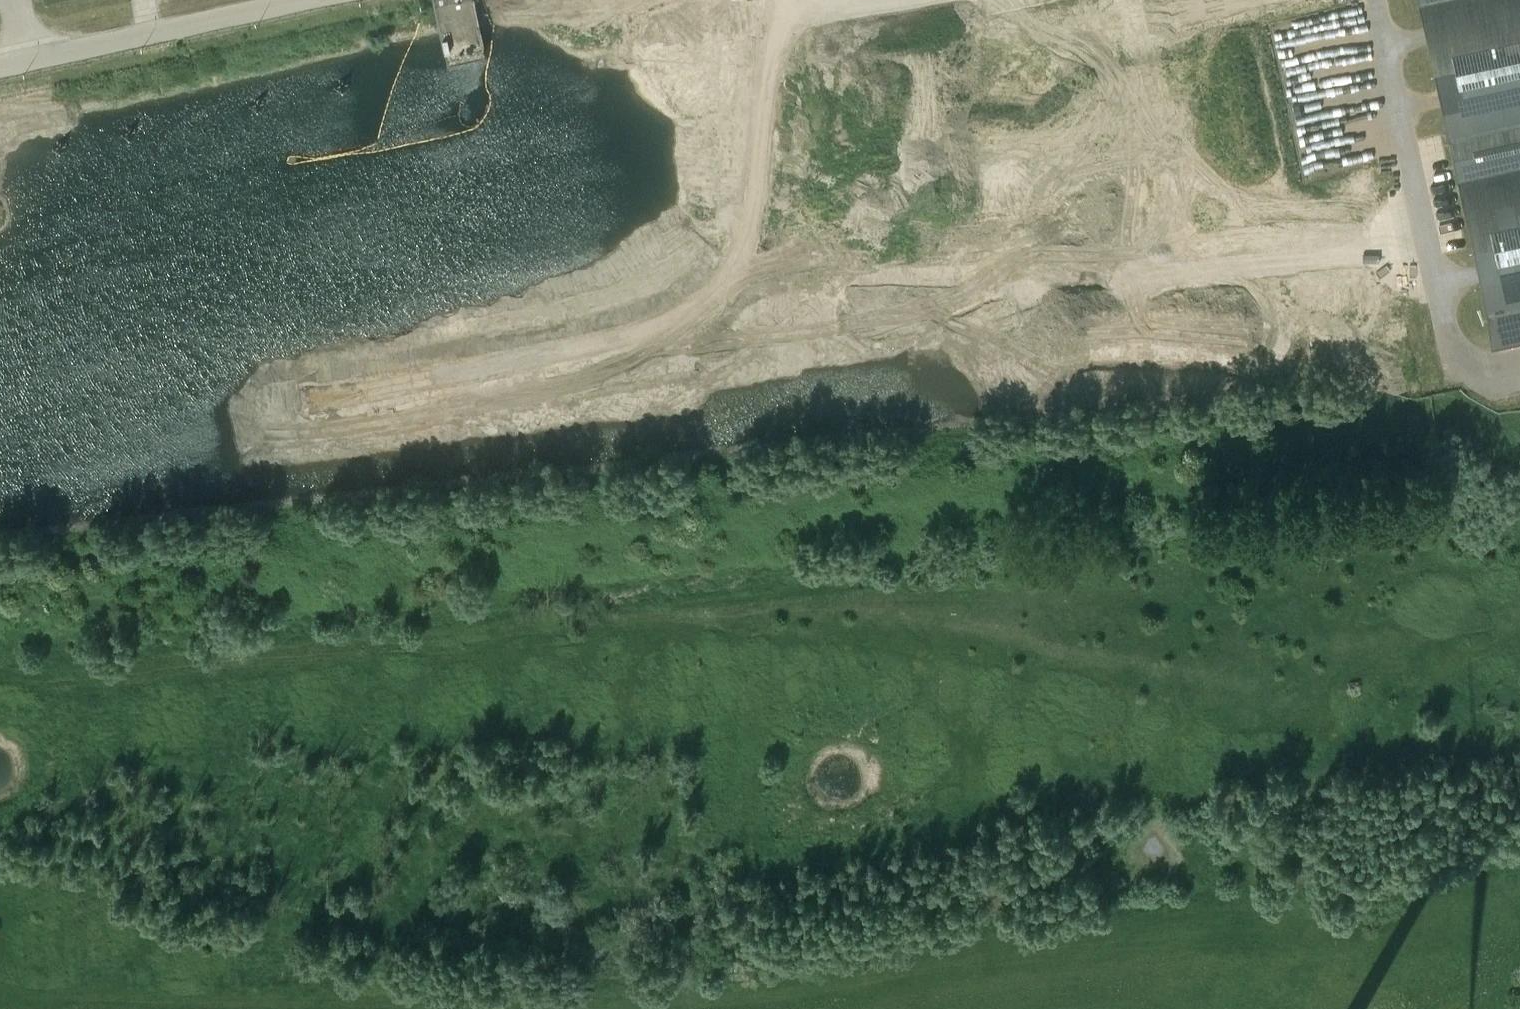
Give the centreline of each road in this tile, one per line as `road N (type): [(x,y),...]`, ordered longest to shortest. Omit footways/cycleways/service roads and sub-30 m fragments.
road 1 (unclassified): [(1377,0),(1452,362),(1504,394),(1519,391)]
road 2 (unclassified): [(309,0),(38,60)]

